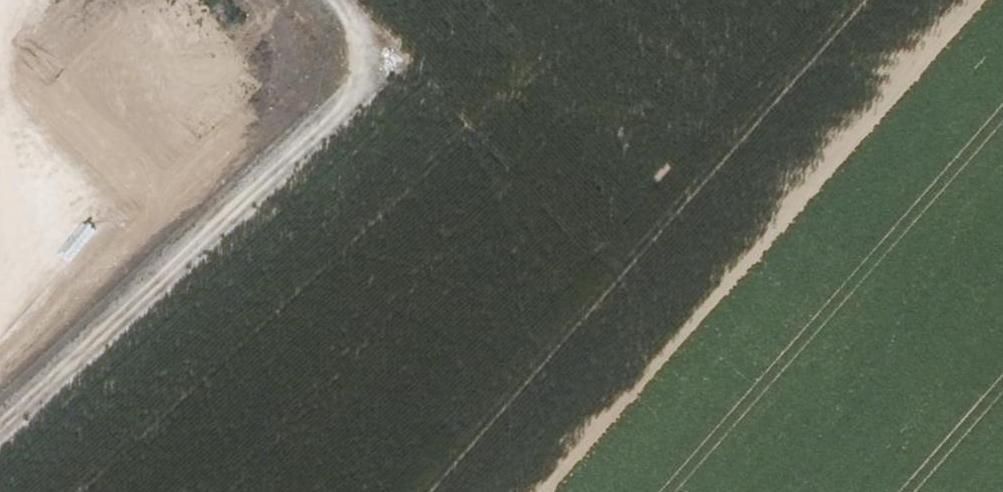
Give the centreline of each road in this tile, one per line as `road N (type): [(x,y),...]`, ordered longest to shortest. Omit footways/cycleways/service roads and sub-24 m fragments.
road 1 (track): [(333,0),(393,65),(0,422)]

